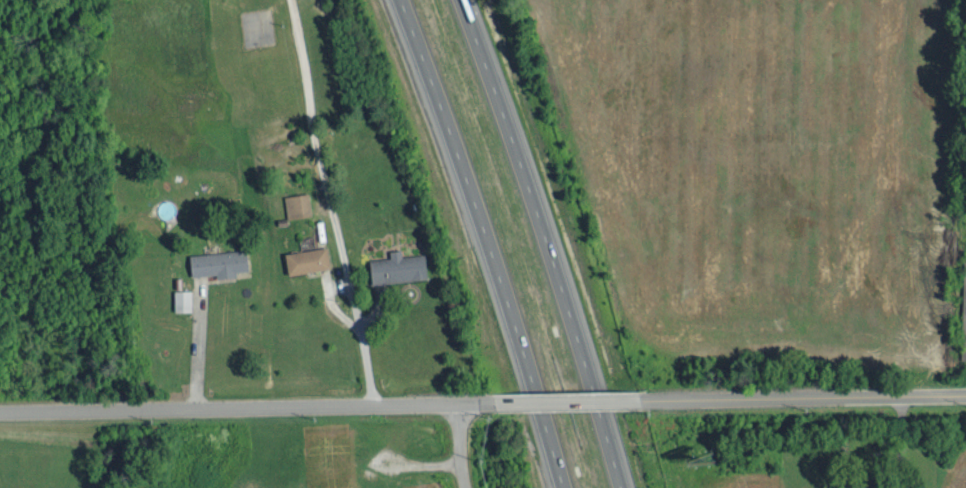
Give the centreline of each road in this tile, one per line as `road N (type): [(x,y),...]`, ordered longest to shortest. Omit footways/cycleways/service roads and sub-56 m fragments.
road 1 (motorway): [(401,0),(518,329),(564,487)]
road 2 (motorway): [(619,487),(508,127),(460,0)]
road 3 (residential): [(0,410),(457,404)]
road 4 (residential): [(374,404),(313,133),(292,0)]
road 5 (residential): [(965,394),(667,402)]
road 6 (residential): [(480,404),(667,402)]

